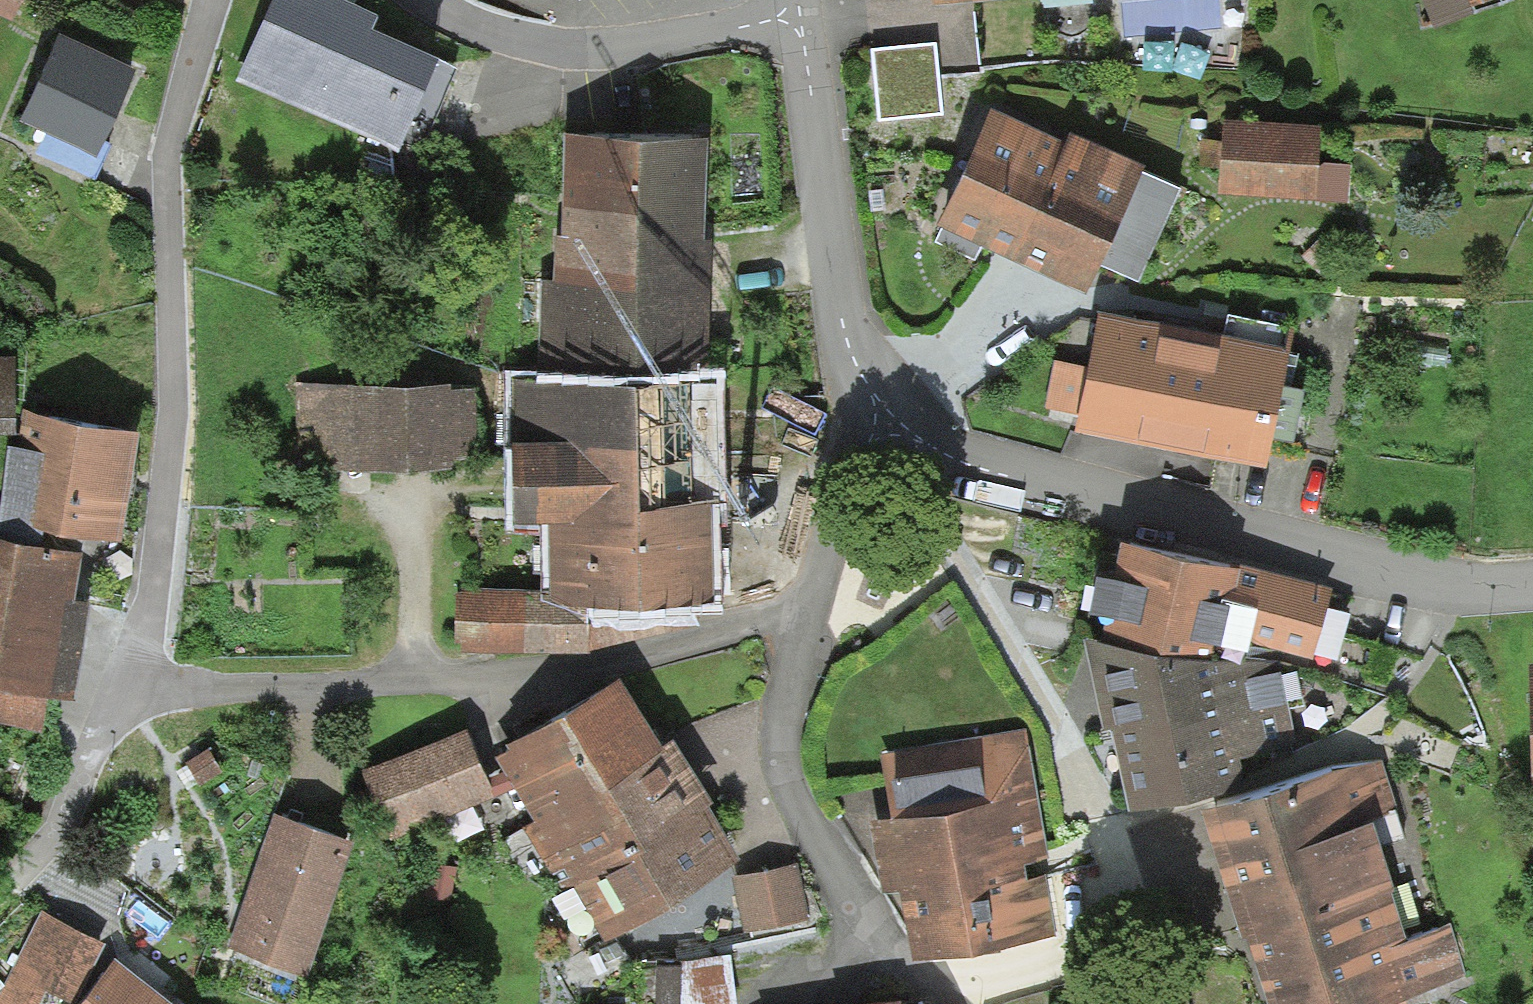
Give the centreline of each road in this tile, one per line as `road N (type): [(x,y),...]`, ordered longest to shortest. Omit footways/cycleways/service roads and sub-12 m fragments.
road 1 (residential): [(864,382),(957,463),(1203,519),(1469,593),(1532,585)]
road 2 (residential): [(204,0),(162,192),(166,358),(136,651),(163,687)]
road 3 (residential): [(798,606),(493,682),(163,687)]
road 4 (residential): [(960,1003),(942,980),(880,955),(792,806),(776,706),(798,606)]
road 5 (residential): [(790,15),(635,47),(548,51),(422,0)]
road 6 (residential): [(790,15),(864,382)]
road 7 (track): [(0,913),(15,899),(118,714),(163,687)]
road 8 (residential): [(864,382),(798,606)]

